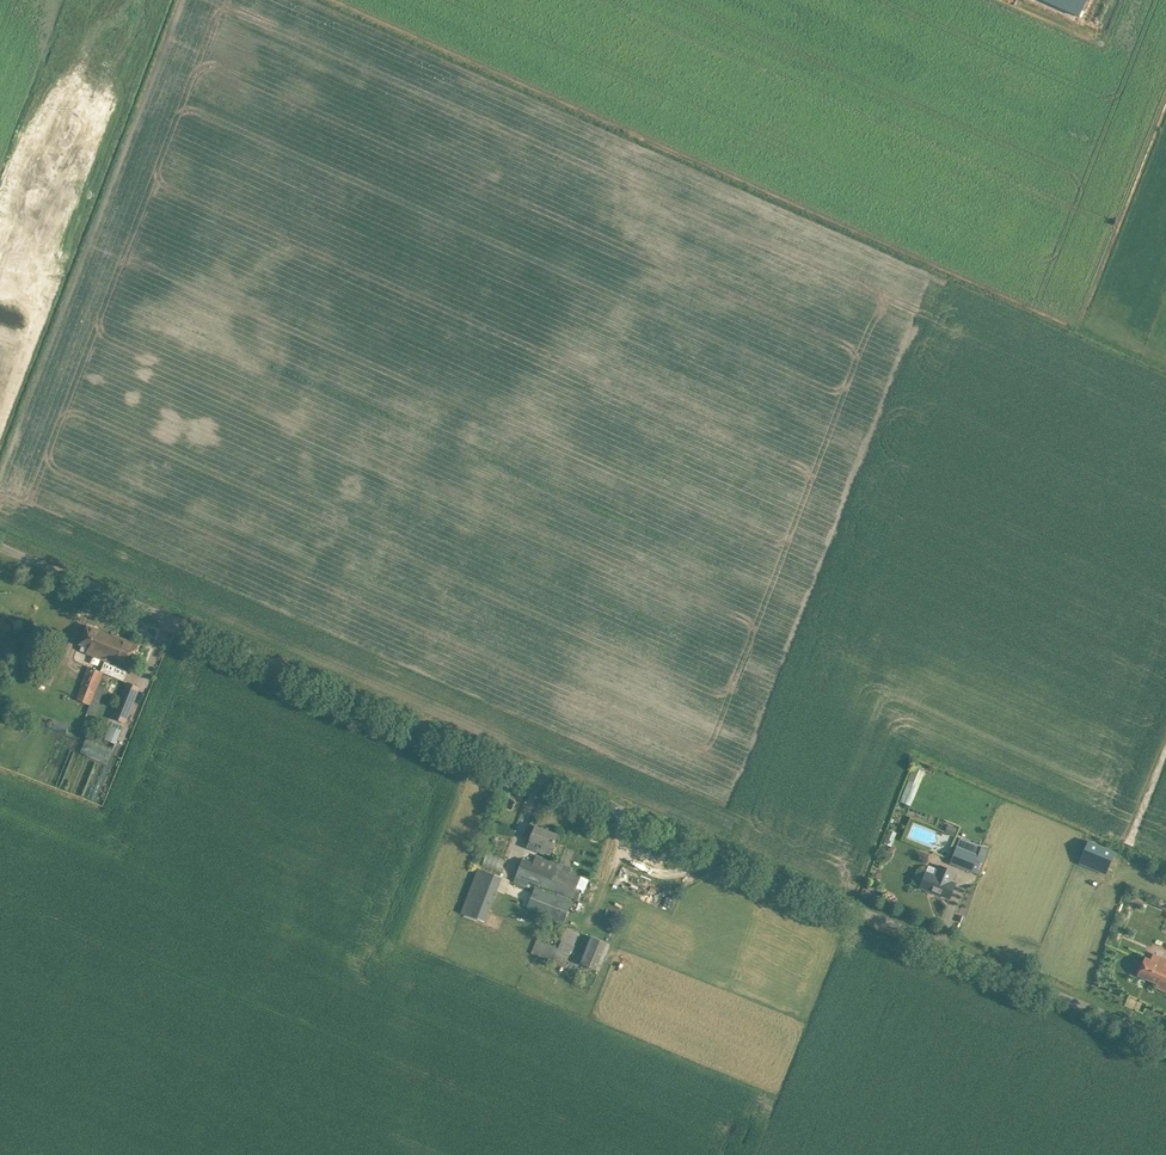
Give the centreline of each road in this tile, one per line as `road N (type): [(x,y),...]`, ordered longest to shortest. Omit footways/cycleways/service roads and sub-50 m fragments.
road 1 (unclassified): [(1165,1039),(0,545)]
road 2 (track): [(1165,749),(1081,1003)]

